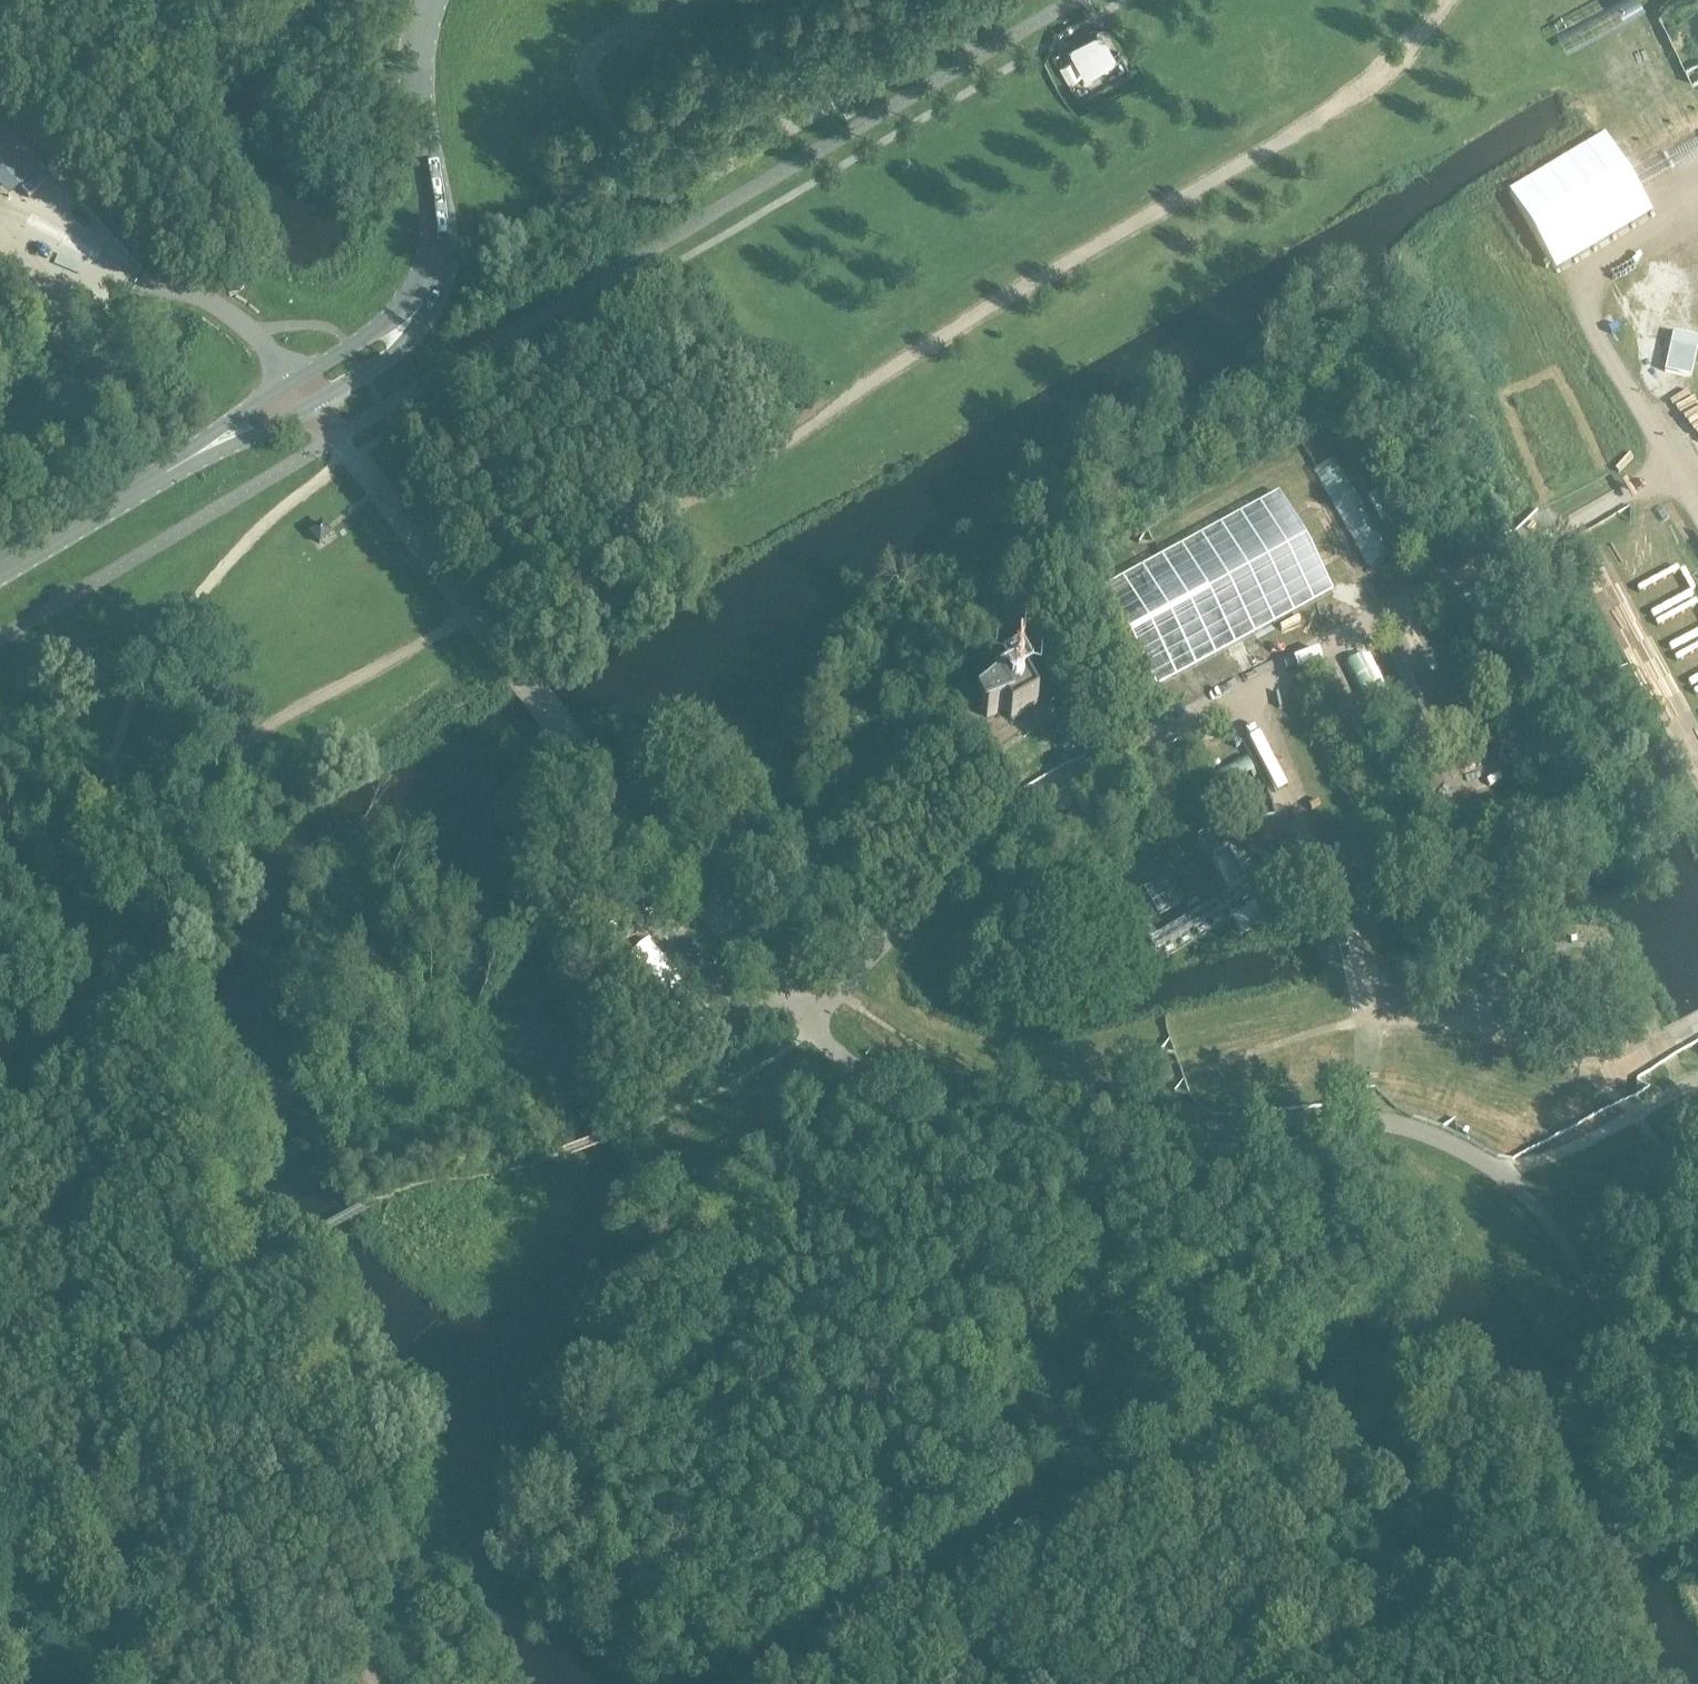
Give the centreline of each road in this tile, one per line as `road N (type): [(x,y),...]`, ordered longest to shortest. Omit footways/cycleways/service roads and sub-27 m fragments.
road 1 (tertiary): [(0,568),(380,346),(421,307),(438,263),(416,70),(426,0)]

